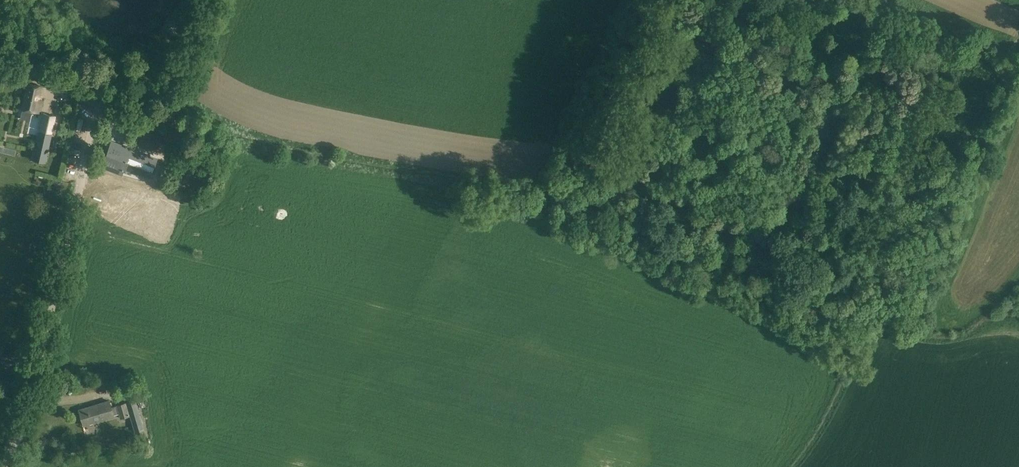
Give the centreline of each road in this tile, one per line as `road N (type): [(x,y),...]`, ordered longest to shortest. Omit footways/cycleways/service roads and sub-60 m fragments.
road 1 (track): [(157,85),(209,121),(291,151),(555,191)]
road 2 (unclassified): [(2,466),(26,409),(103,88)]
road 3 (track): [(665,254),(766,294),(805,266),(857,202),(868,146),(898,113),(909,82)]
road 4 (track): [(783,12),(665,254)]
road 5 (track): [(909,82),(916,66),(938,52),(995,65),(1008,56),(1018,18)]
road 6 (unclassified): [(103,88),(166,80),(206,0)]
road 7 (track): [(555,191),(622,241),(665,254)]

